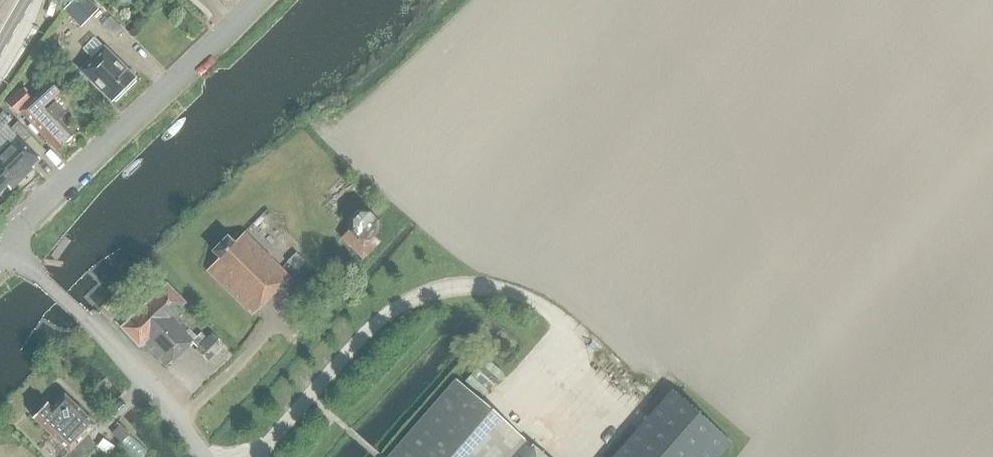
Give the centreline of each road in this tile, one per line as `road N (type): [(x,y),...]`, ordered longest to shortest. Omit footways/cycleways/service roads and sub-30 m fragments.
road 1 (residential): [(255,0),(1,245)]
road 2 (unclassified): [(198,456),(86,322),(1,245)]

